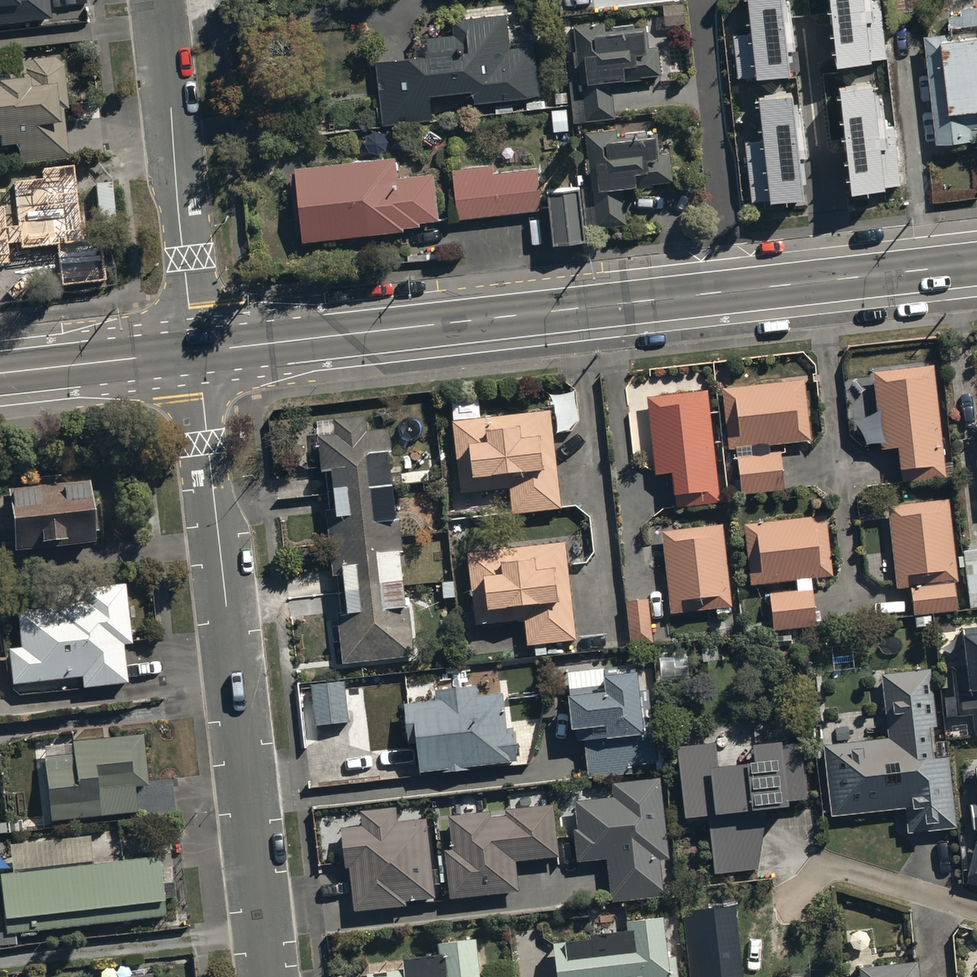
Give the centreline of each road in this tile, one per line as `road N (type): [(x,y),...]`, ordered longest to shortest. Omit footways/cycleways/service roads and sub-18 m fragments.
road 1 (secondary): [(198,353),(976,264)]
road 2 (residential): [(198,353),(269,976)]
road 3 (residential): [(159,0),(198,353)]
road 4 (secondary): [(0,374),(198,353)]

